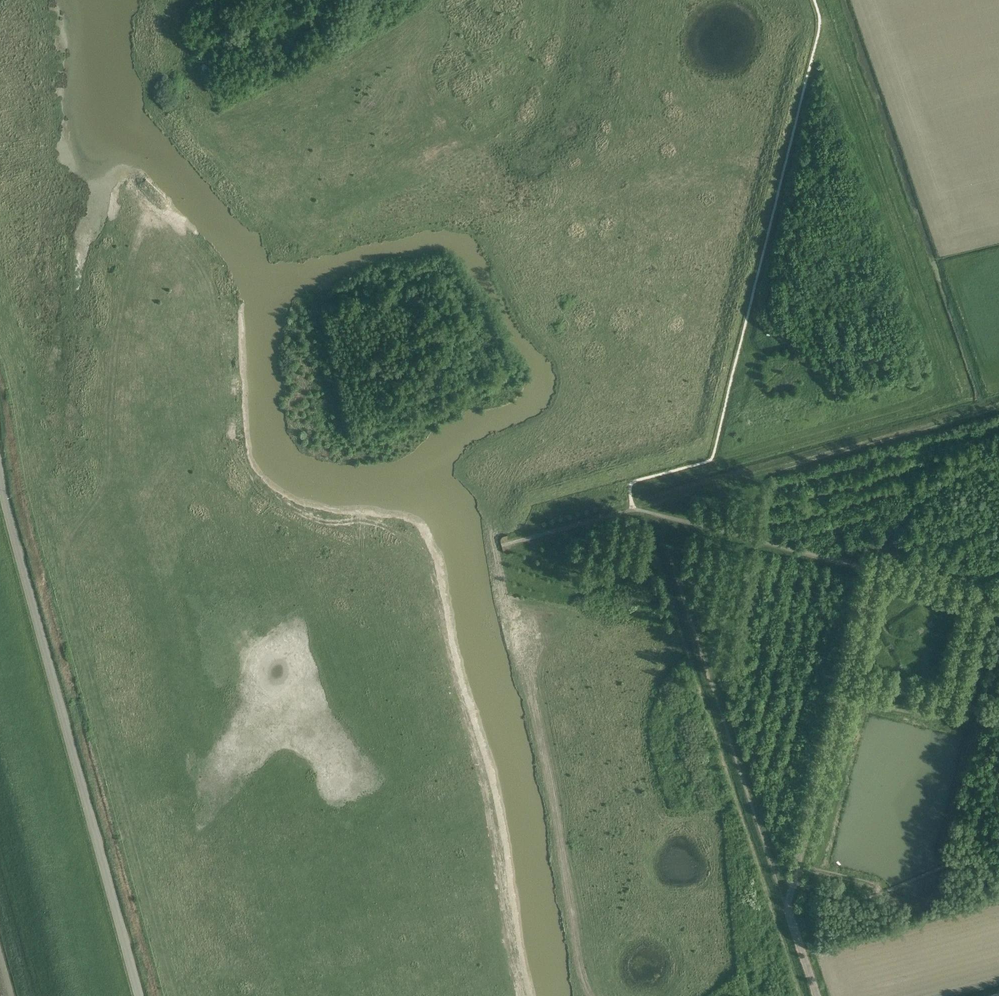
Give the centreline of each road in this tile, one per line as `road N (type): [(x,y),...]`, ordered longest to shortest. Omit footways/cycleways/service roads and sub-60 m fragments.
road 1 (unclassified): [(141,995),(0,469)]
road 2 (track): [(817,995),(789,913),(874,572)]

